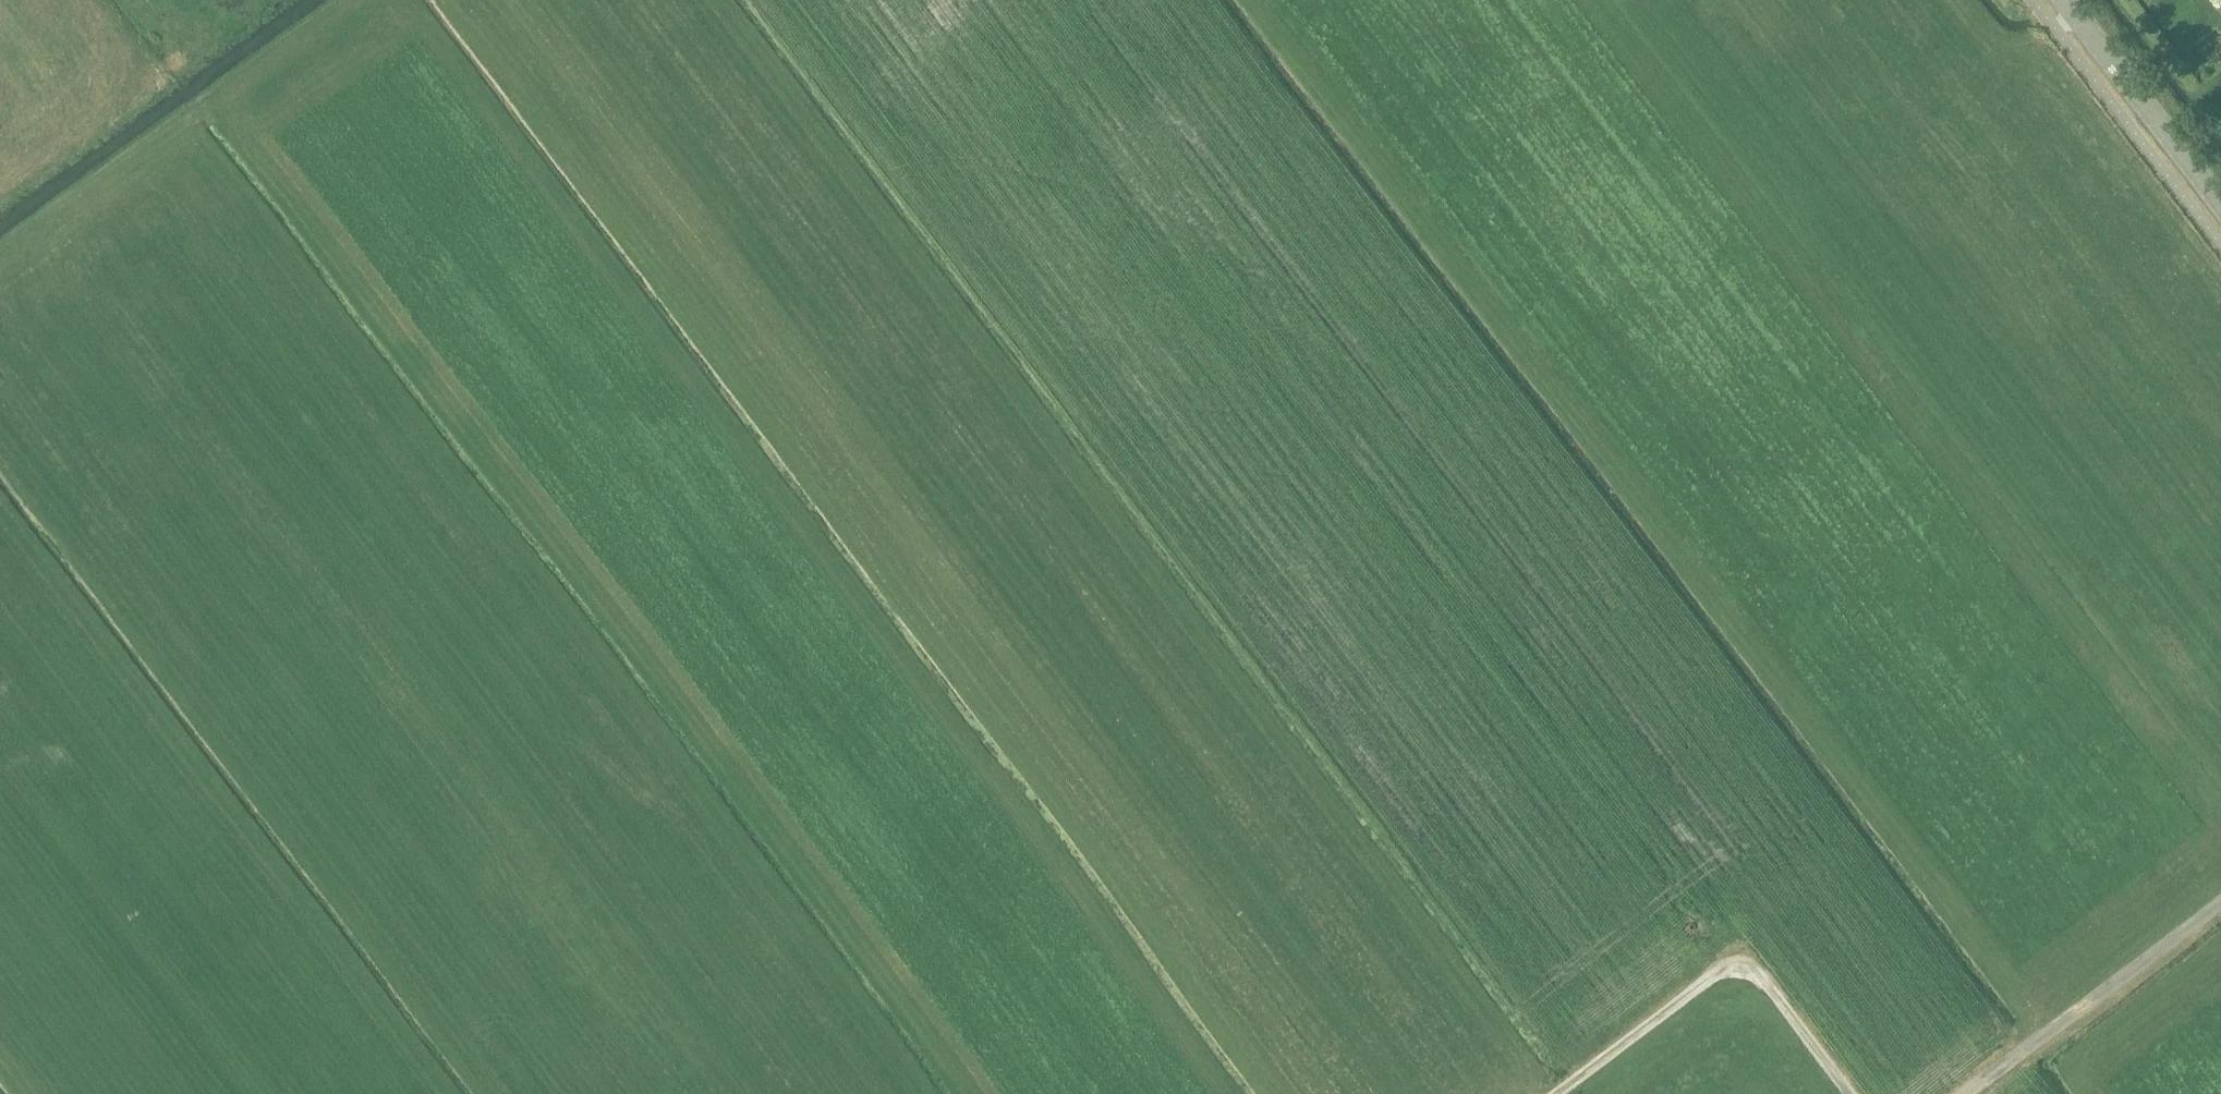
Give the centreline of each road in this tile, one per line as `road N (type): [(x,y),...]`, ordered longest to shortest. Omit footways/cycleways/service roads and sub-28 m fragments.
road 1 (tertiary): [(2220,209),(2061,0)]

